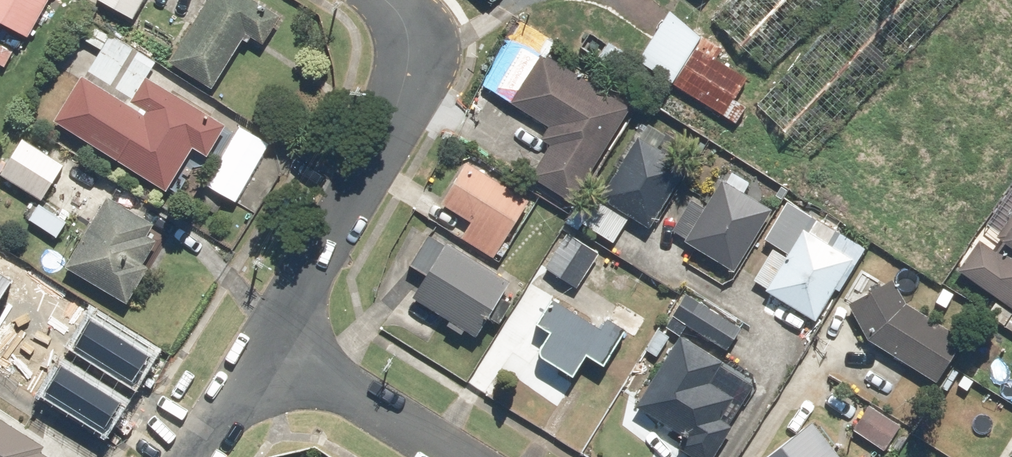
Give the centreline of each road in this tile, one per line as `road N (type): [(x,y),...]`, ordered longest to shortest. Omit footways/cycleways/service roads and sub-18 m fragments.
road 1 (residential): [(386,0),(408,22),(411,64),(398,113),(271,334)]
road 2 (residential): [(271,334),(465,456)]
road 3 (residential): [(271,334),(193,456)]

